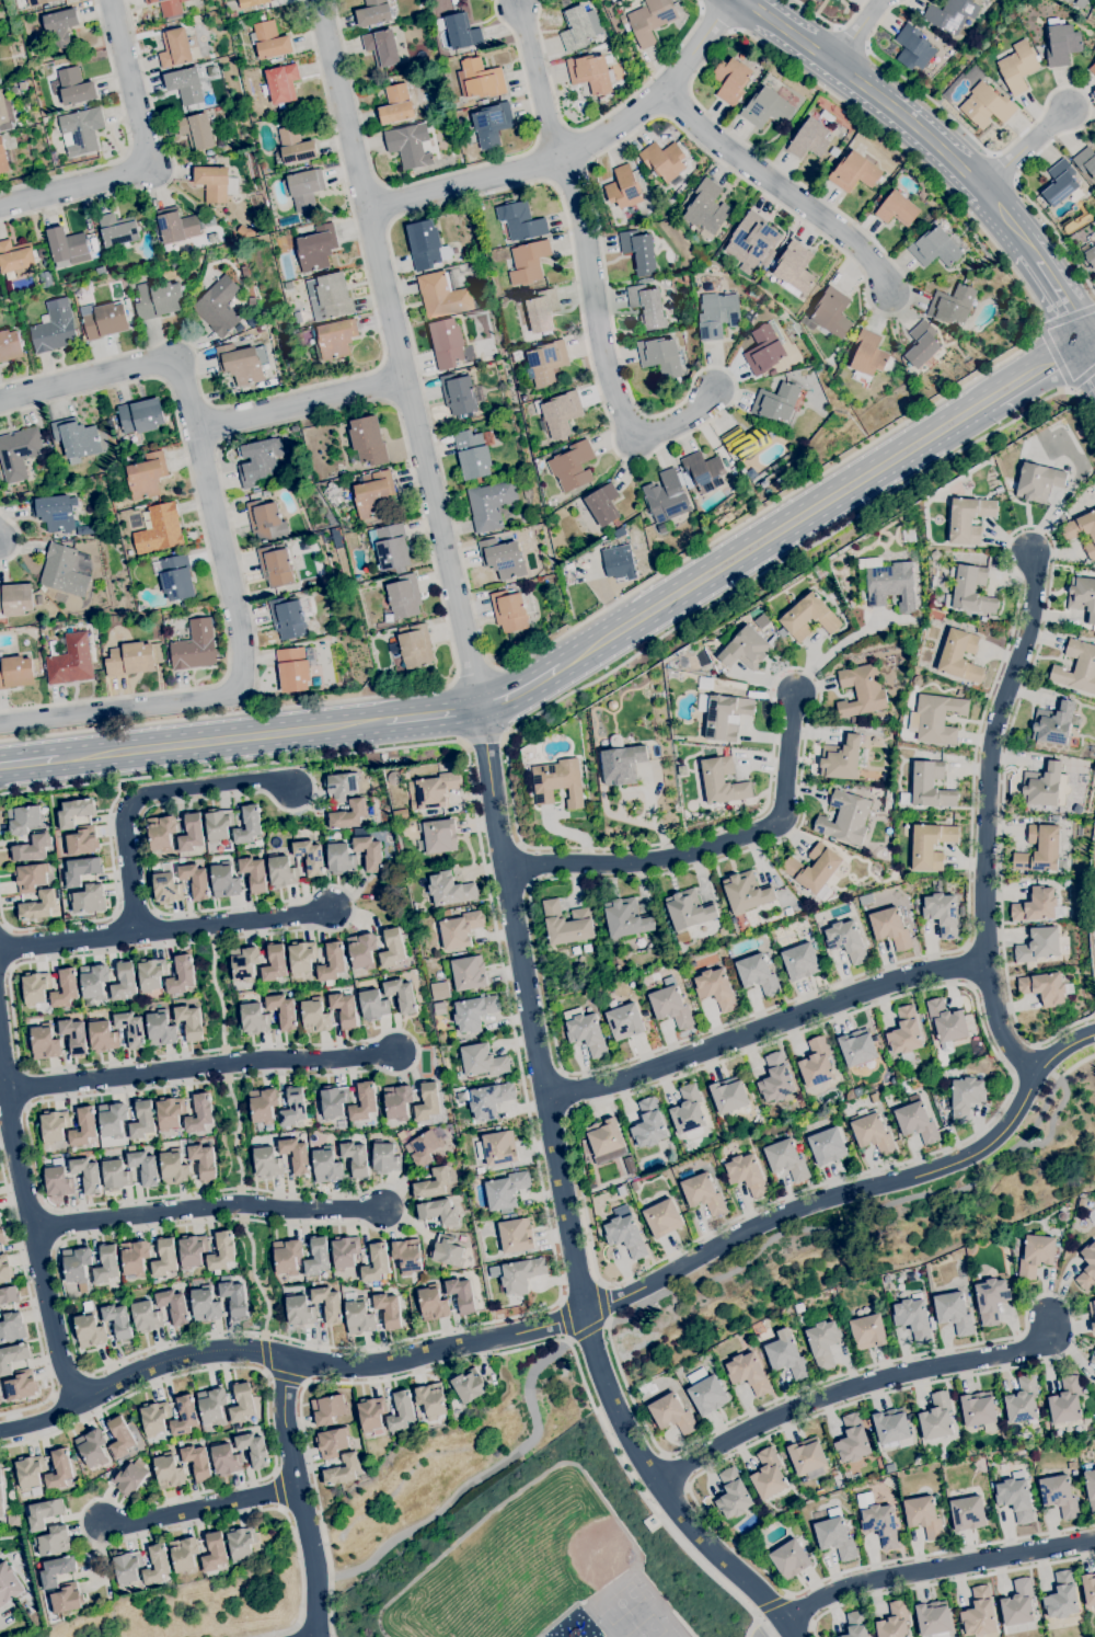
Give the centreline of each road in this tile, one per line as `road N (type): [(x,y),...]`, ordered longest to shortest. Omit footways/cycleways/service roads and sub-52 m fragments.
road 1 (tertiary): [(0,1429),(204,1354),(402,1363),(579,1316),(782,1212),(946,1166),(1001,1132),(1031,1065),(1094,1036)]
road 2 (tertiary): [(480,709),(579,1316),(665,1484),(796,1636)]
road 3 (residential): [(0,726),(233,697),(242,631),(176,355),(0,400)]
road 4 (residential): [(318,0),(480,709)]
road 5 (residential): [(1036,553),(1036,627),(994,759),(989,963),(1004,1031),(1031,1065)]
road 6 (residential): [(544,1101),(845,1000),(989,963)]
road 7 (secondary): [(558,667),(936,433)]
road 8 (residential): [(366,208),(564,162),(662,94),(731,0)]
road 9 (residential): [(665,1484),(854,1384),(1044,1343),(1053,1320)]
road 10 (residential): [(506,862),(662,863),(785,823),(797,700)]
road 11 (residential): [(3,1094),(396,1052)]
road 12 (residential): [(715,393),(662,427),(623,434),(564,162)]
road 13 (residential): [(383,1210),(241,1203),(31,1227)]
road 14 (residential): [(0,1065),(72,1407)]
road 15 (residential): [(0,951),(331,909)]
road 16 (residential): [(0,206),(149,171),(111,0)]
road 17 (secondary): [(59,759),(385,721)]
road 18 (residential): [(787,1618),(869,1582),(1094,1544)]
road 19 (residential): [(891,287),(662,94)]
road 20 (residential): [(139,930),(128,809),(151,794),(268,779),(292,786)]
road 21 (tertiary): [(316,1636),(285,1354)]
road 22 (tertiary): [(945,153),(742,0)]
road 23 (residential): [(194,428),(406,380)]
road 24 (residential): [(300,1487),(106,1524)]
road 25 (residential): [(518,7),(564,162)]

